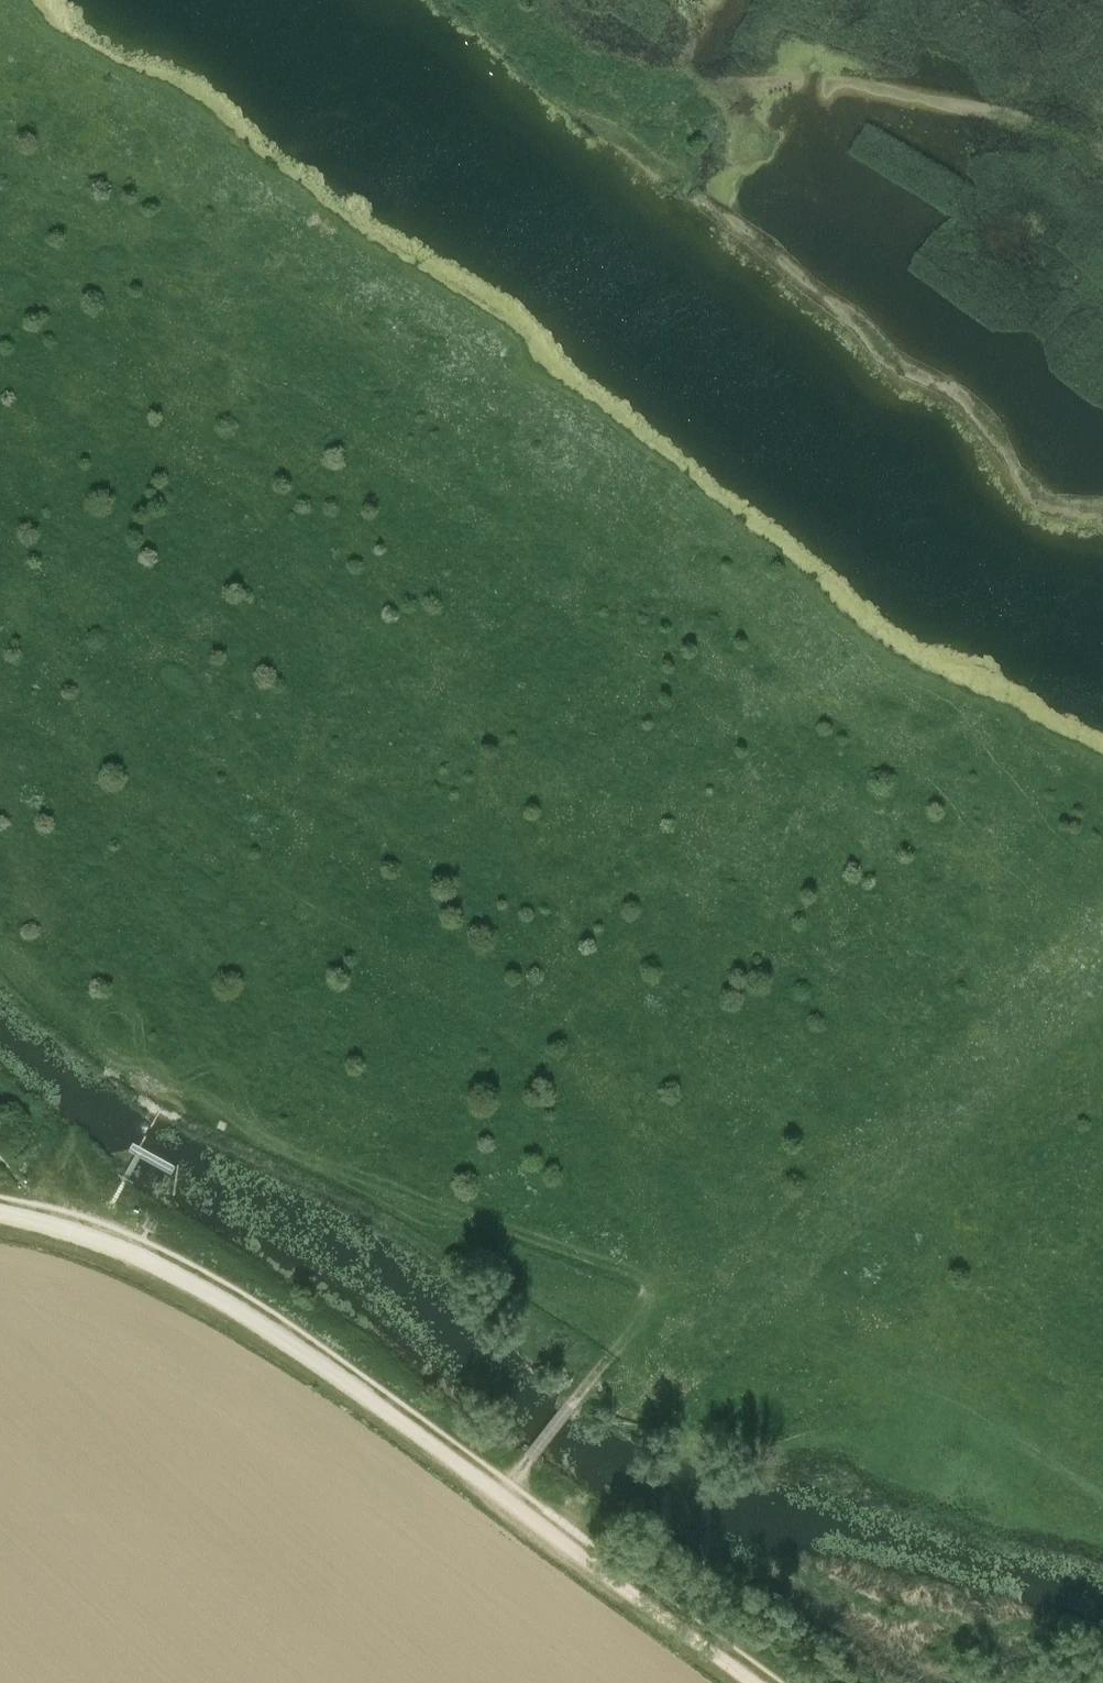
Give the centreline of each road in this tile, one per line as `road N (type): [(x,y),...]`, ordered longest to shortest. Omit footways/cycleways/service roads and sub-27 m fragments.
road 1 (track): [(0,1213),(129,1249),(254,1318),(760,1682)]
road 2 (track): [(611,1356),(1102,976)]

